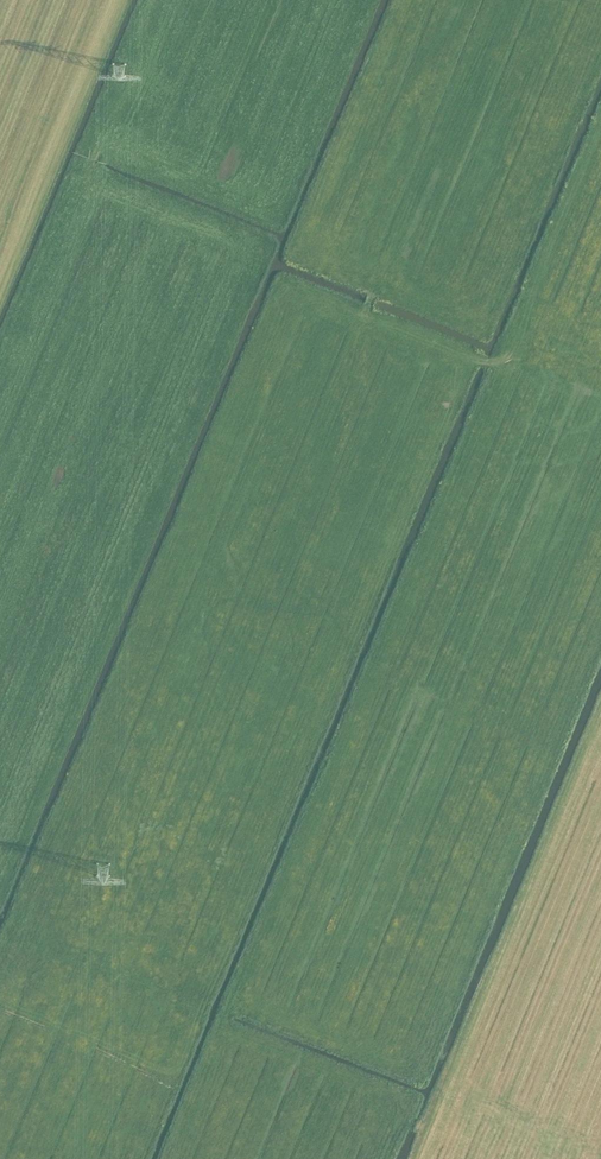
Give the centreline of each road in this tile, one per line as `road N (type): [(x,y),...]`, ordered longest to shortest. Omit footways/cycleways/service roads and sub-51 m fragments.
road 1 (track): [(422,1158),(600,724)]
road 2 (track): [(0,275),(117,0)]

